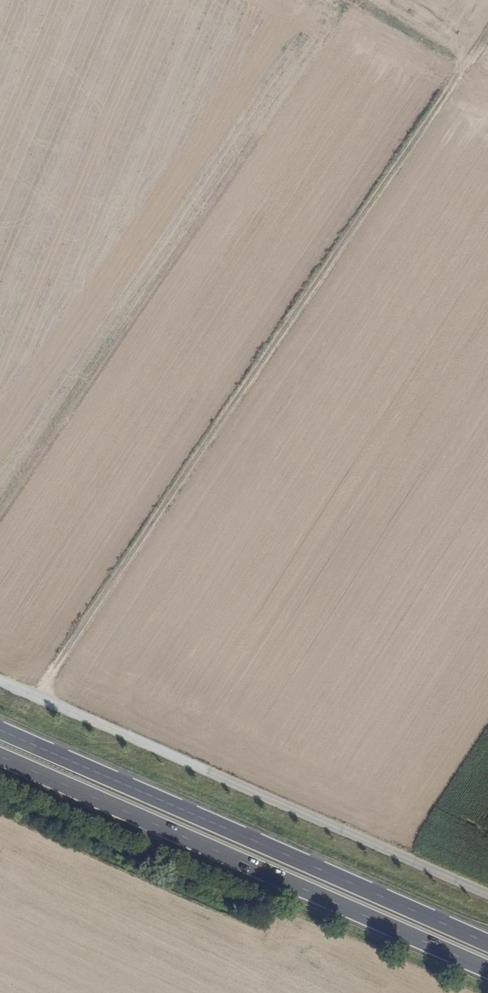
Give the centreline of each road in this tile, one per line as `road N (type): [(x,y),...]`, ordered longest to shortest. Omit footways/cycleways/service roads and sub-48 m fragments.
road 1 (track): [(452,68),(37,696)]
road 2 (trunk): [(487,942),(0,729)]
road 3 (trunk): [(0,756),(487,969)]
road 4 (unclassified): [(0,680),(487,893)]
road 5 (track): [(342,0),(452,68)]

